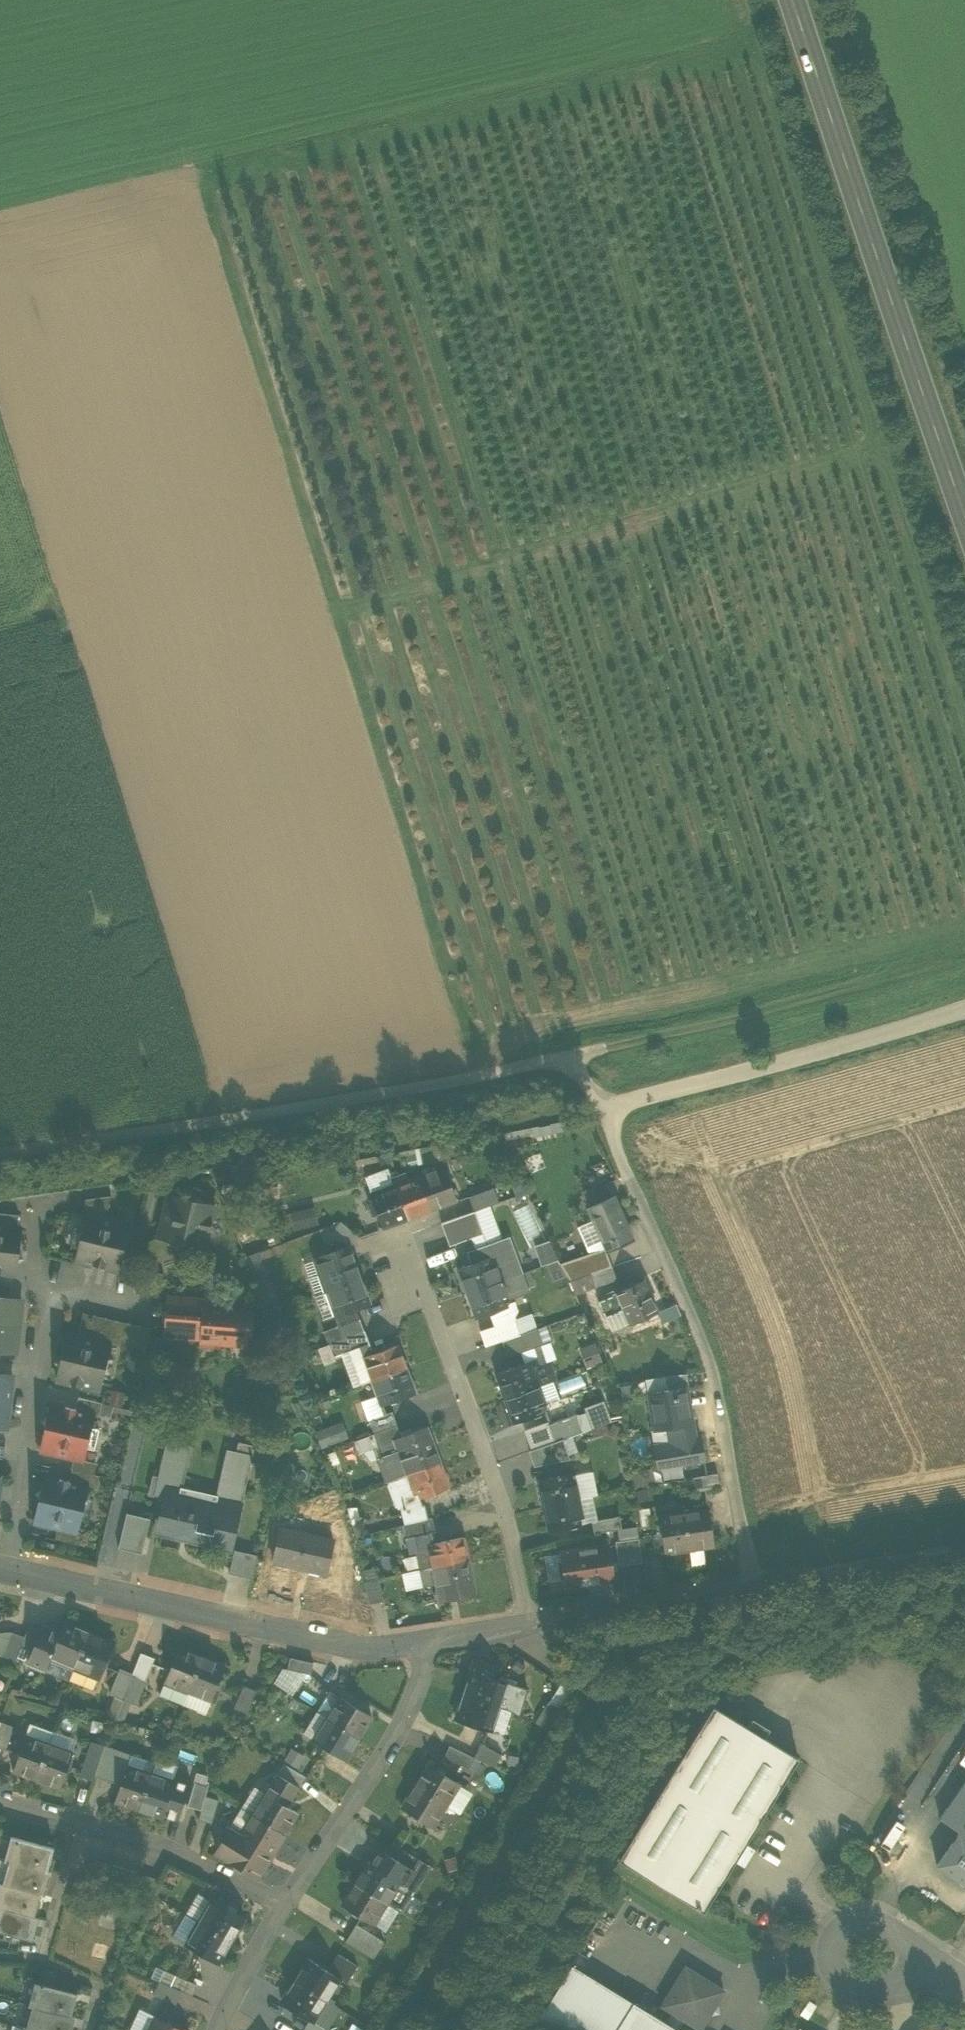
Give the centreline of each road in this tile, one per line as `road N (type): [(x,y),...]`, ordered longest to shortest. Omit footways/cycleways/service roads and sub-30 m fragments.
road 1 (residential): [(528,1625),(750,1588),(715,1374),(616,1153),(604,1110)]
road 2 (unclassified): [(0,1152),(475,1077),(577,1053),(604,1110)]
road 3 (secondary): [(964,514),(793,0)]
road 4 (residential): [(425,1643),(374,1649),(14,1570)]
road 5 (residential): [(528,1625),(504,1511),(408,1249)]
road 6 (unclassified): [(604,1110),(964,1008)]
road 7 (track): [(577,1053),(890,970)]
road 8 (residential): [(284,1903),(174,1846),(0,1799)]
road 9 (residential): [(425,1643),(415,1695),(387,1751),(284,1903)]
road 10 (unclassified): [(14,1570),(47,1286)]
road 11 (residential): [(938,1963),(884,1927),(861,1919),(843,1924),(833,1938),(835,1972),(852,1987),(886,1986)]
road 12 (residential): [(284,1903),(218,2029)]

